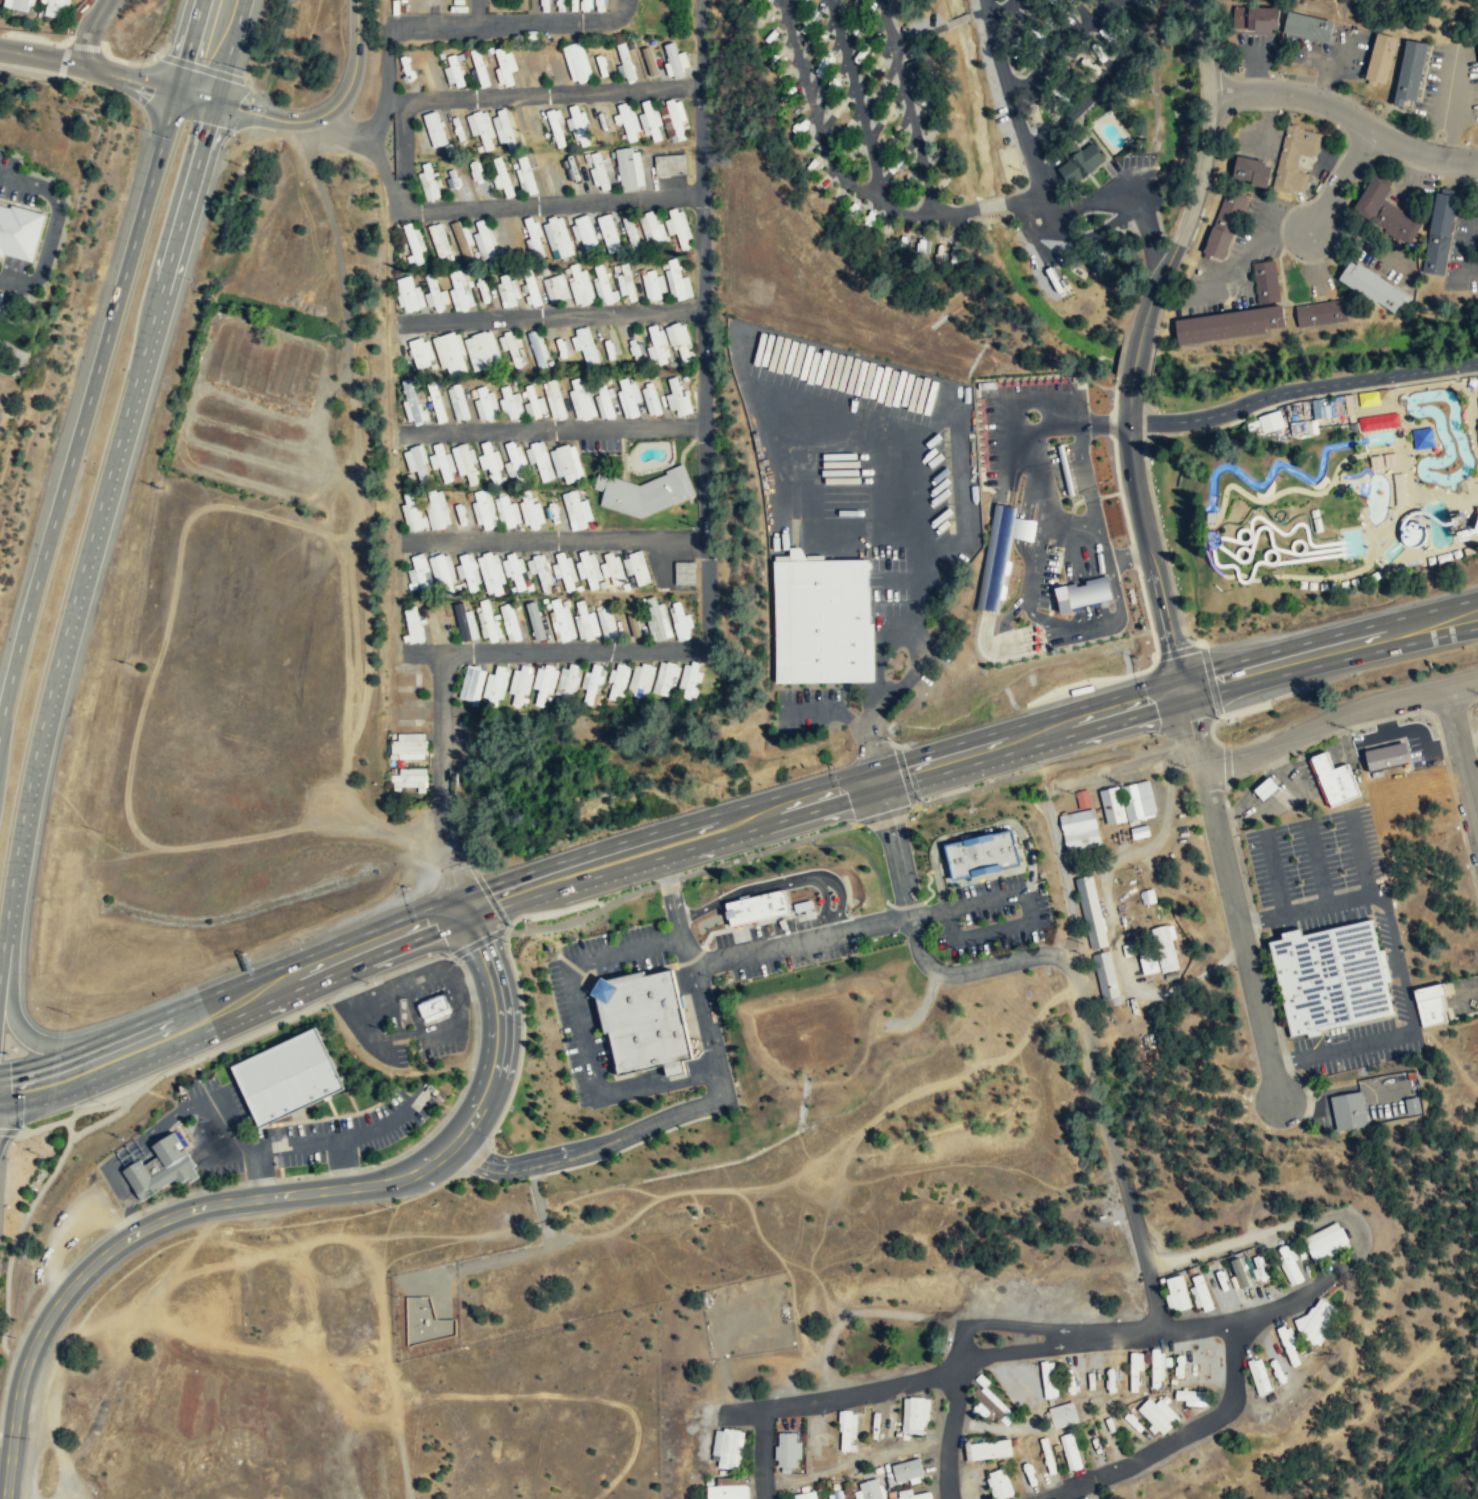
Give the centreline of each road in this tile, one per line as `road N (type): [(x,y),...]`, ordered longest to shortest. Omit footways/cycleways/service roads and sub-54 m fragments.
road 1 (secondary): [(7,1498),(28,1361),(71,1289),(115,1248),(171,1217),(216,1204),(391,1184),(430,1167),(466,1133),(496,1071),(501,1040),(498,994),(470,920)]
road 2 (primary): [(1,960),(69,626),(216,103)]
road 3 (primary): [(201,0),(0,729)]
road 4 (primary): [(1179,674),(462,898)]
road 5 (primary): [(470,920),(1185,703)]
road 6 (residential): [(873,769),(925,962),(953,973),(1051,954),(1074,974),(1096,1092),(1160,1332)]
road 7 (residential): [(1348,1261),(1301,1299),(1238,1324),(1078,1339),(963,1361),(954,1498)]
road 8 (primary): [(0,1108),(120,1069),(470,920)]
road 9 (track): [(1477,1268),(1455,1320),(1350,1426),(1322,1436),(1309,1420),(1346,1372),(1358,1288),(1348,1261)]
road 10 (primary): [(462,898),(84,1047)]
road 11 (residential): [(1140,337),(1203,170),(1208,94),(1193,0)]
road 12 (residential): [(1202,771),(1277,1100)]
road 13 (track): [(1077,986),(1005,1059),(910,1096),(844,1142),(839,1185)]
road 14 (residential): [(1185,703),(1132,469),(1131,386)]
road 15 (primary): [(1477,599),(1179,674)]
road 16 (primary): [(1185,703),(1477,628)]
road 17 (residential): [(1202,771),(1351,711),(1477,679)]
road 18 (residential): [(1048,1498),(1210,1422),(1232,1395),(1238,1324)]
road 19 (residential): [(1208,94),(1309,101),(1398,145),(1477,162)]
road 20 (residential): [(959,1383),(780,1415),(769,1434),(770,1498)]
road 21 (tertiary): [(216,103),(290,122),(328,111),(355,67),(356,0)]
road 22 (residential): [(768,1484),(953,1452)]
road 23 (tertiary): [(76,65),(216,103)]
road 24 (primary): [(84,1047),(37,1044),(25,1035),(10,1017),(1,960)]
road 25 (residential): [(1446,687),(1477,826)]
road 26 (residential): [(1309,236),(1368,130)]

